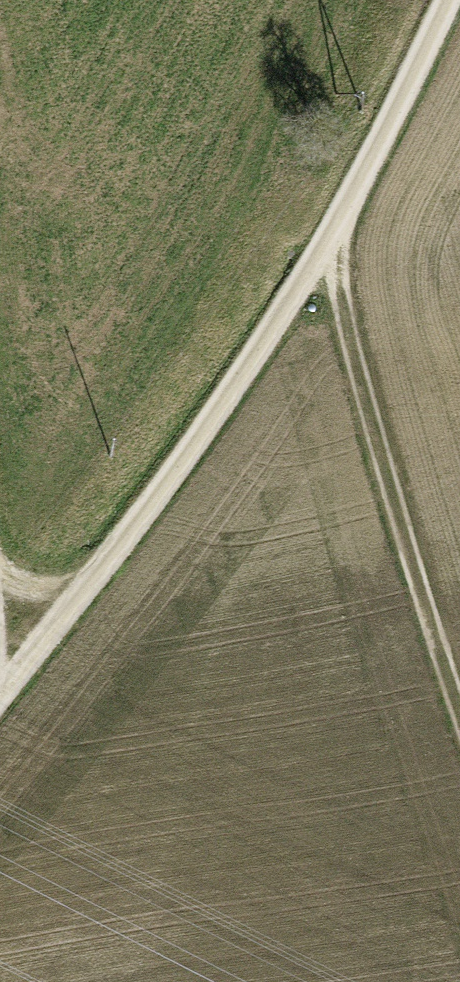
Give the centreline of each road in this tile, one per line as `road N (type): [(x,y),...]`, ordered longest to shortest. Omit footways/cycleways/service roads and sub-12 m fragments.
road 1 (unclassified): [(0,707),(116,577),(323,265),(447,0)]
road 2 (track): [(459,710),(323,265)]

